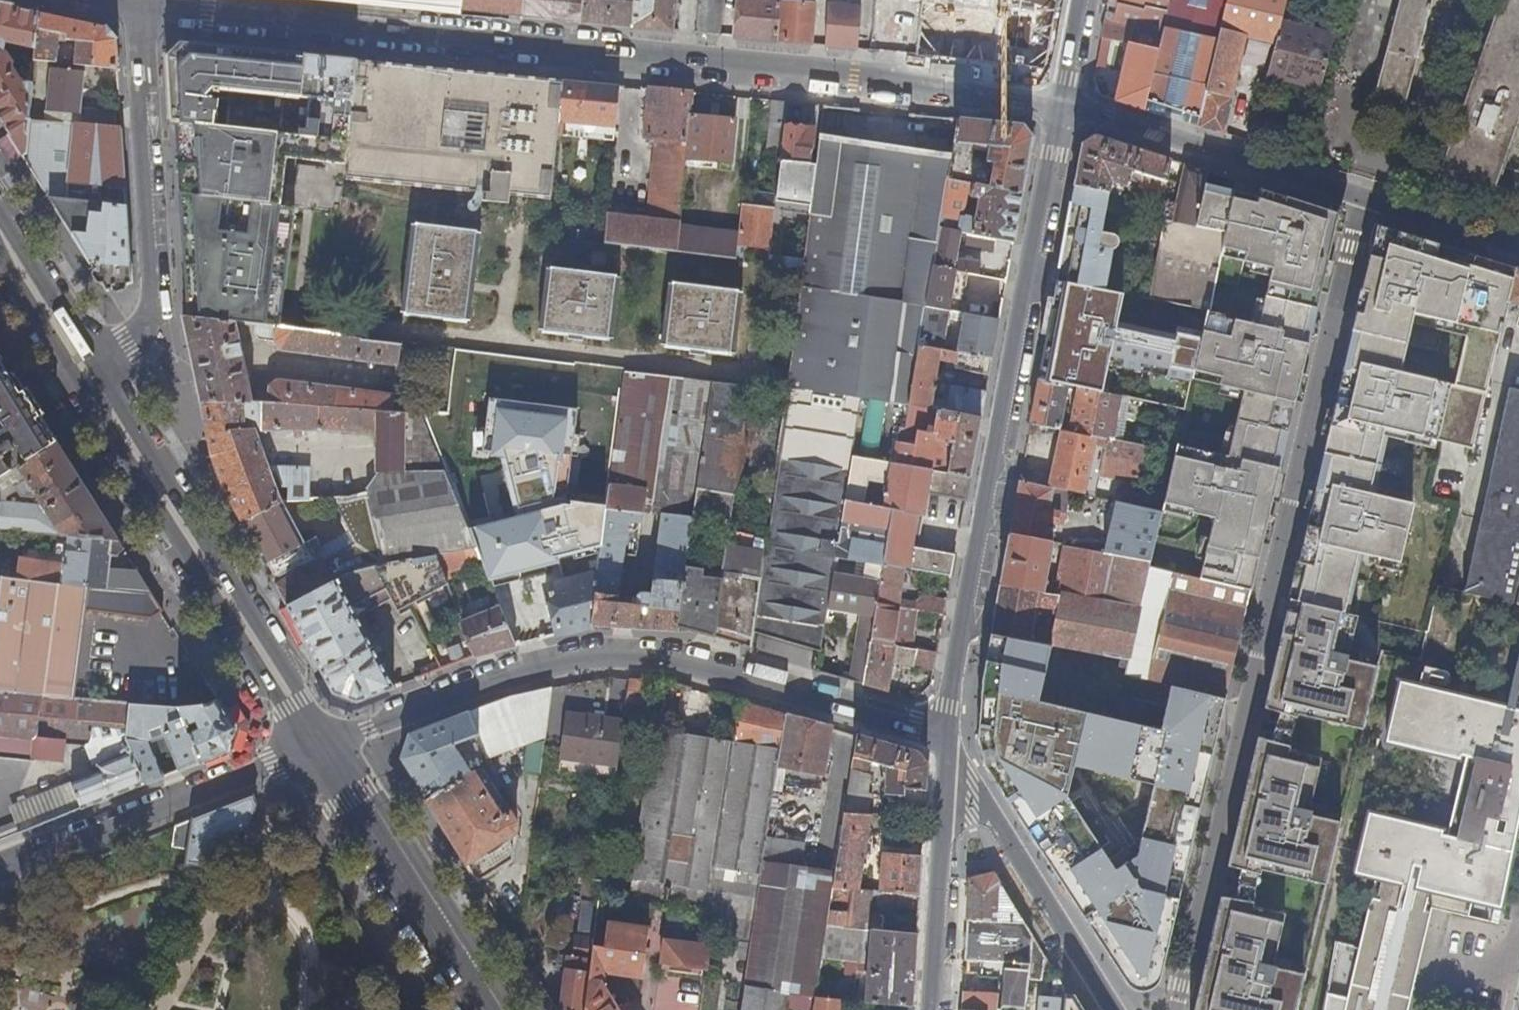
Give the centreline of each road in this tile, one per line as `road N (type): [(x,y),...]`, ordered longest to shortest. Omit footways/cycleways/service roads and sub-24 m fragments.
road 1 (residential): [(141,8),(911,83),(1062,108)]
road 2 (residential): [(1176,1009),(1364,199)]
road 3 (residential): [(952,742),(687,666),(601,659),(546,666),(316,745)]
road 4 (residential): [(1062,108),(952,742)]
road 5 (secondary): [(82,372),(316,745)]
road 6 (residential): [(82,372),(143,333),(154,293),(141,8)]
road 7 (residential): [(0,872),(316,745)]
road 8 (residential): [(1062,108),(1364,199)]
road 9 (secondary): [(316,745),(483,1009)]
road 10 (residential): [(1105,1009),(949,759)]
road 11 (residential): [(949,759),(932,1009)]
road 12 (residential): [(1364,199),(1518,251)]
road 13 (secondary): [(0,244),(82,372)]

